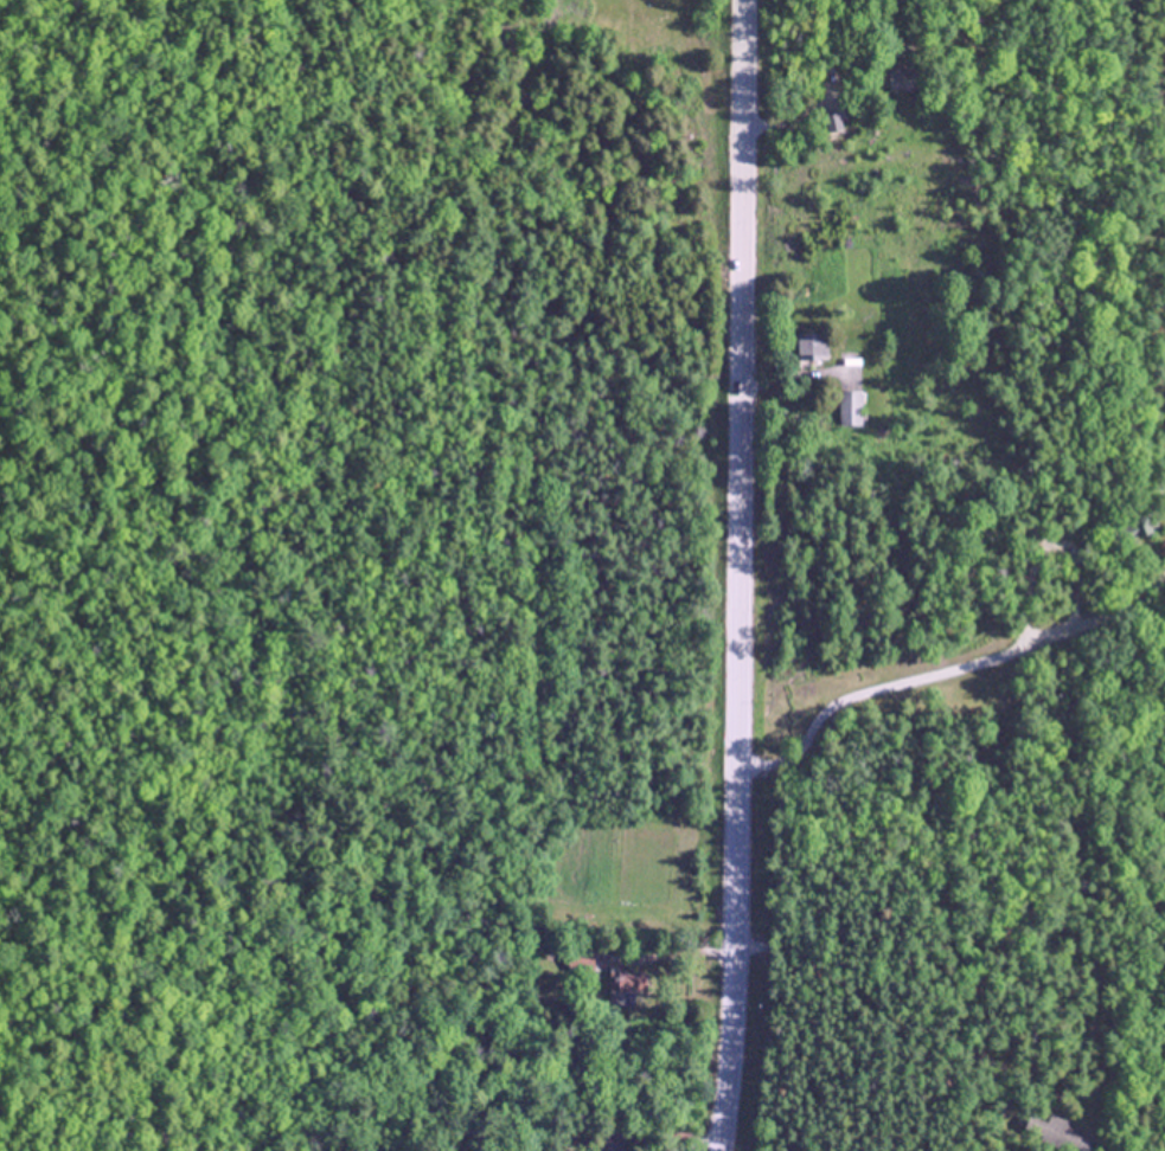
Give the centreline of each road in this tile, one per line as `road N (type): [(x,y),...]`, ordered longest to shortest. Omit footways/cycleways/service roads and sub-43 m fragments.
road 1 (tertiary): [(717,1150),(730,1041),(740,767),(742,0)]

